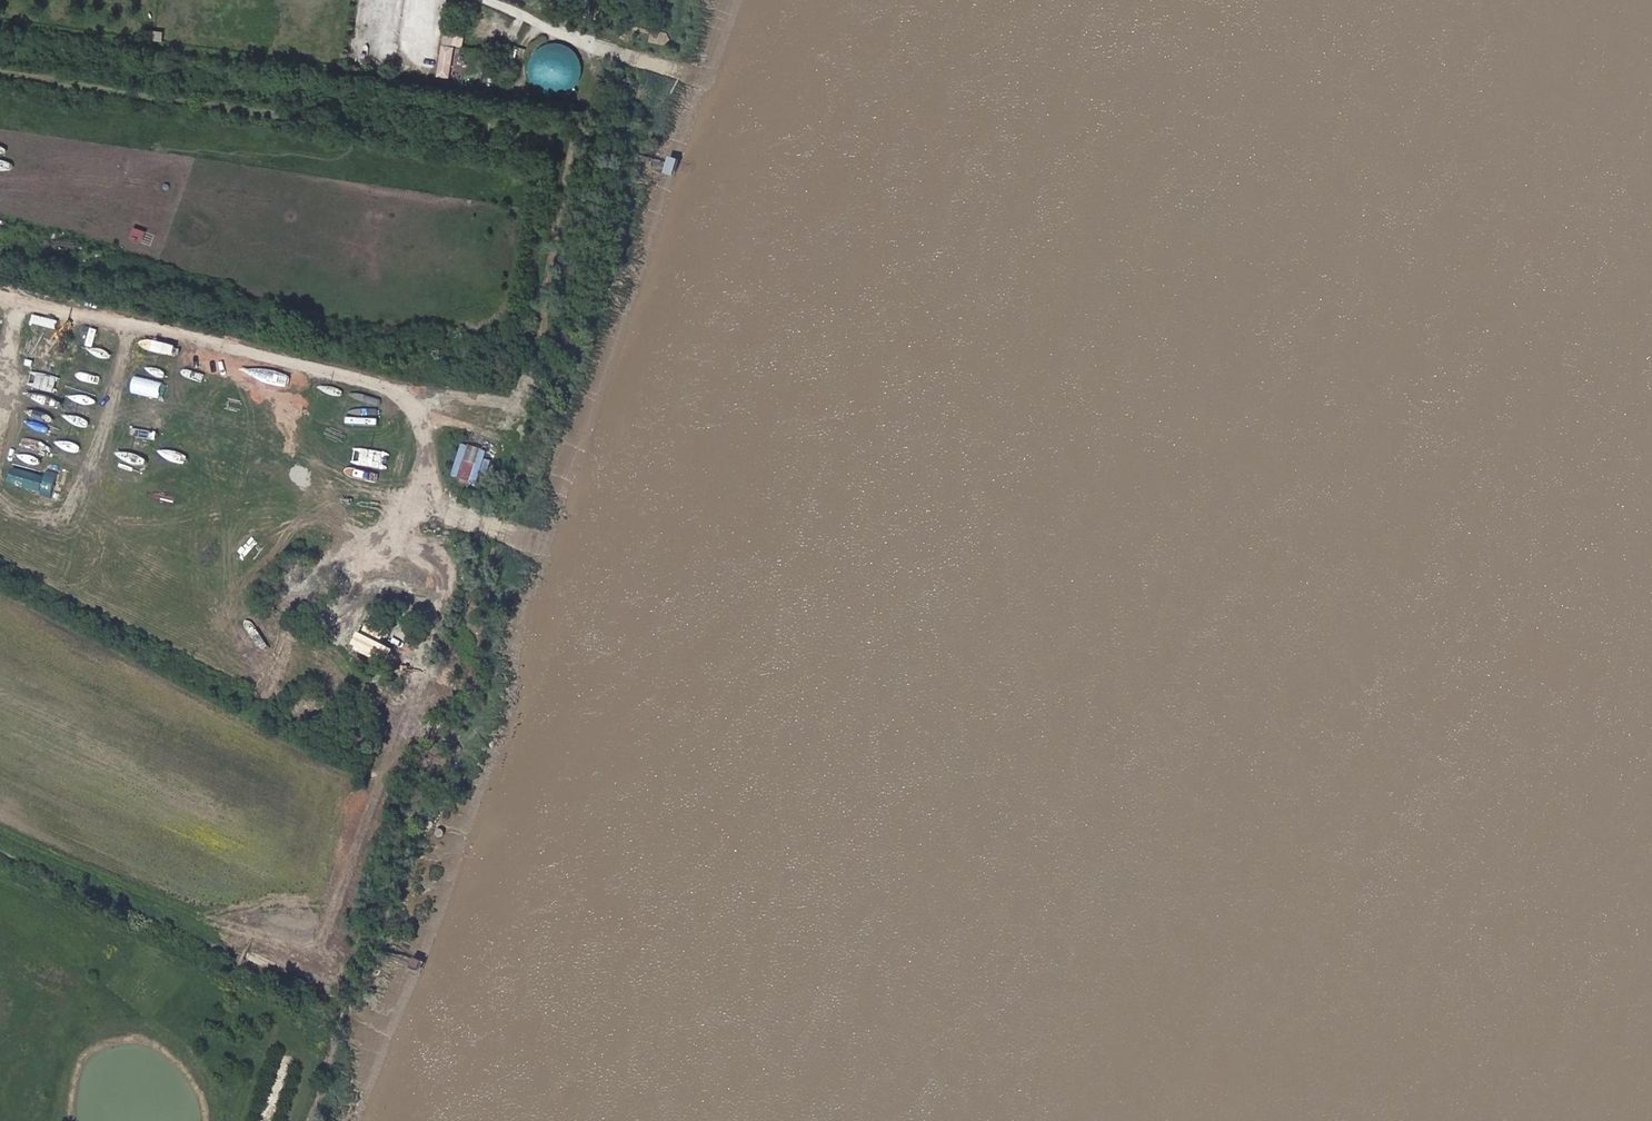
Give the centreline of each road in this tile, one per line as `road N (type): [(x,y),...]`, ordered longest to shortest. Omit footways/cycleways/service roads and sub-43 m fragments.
road 1 (track): [(0,297),(381,385),(409,400),(420,420),(446,511)]

